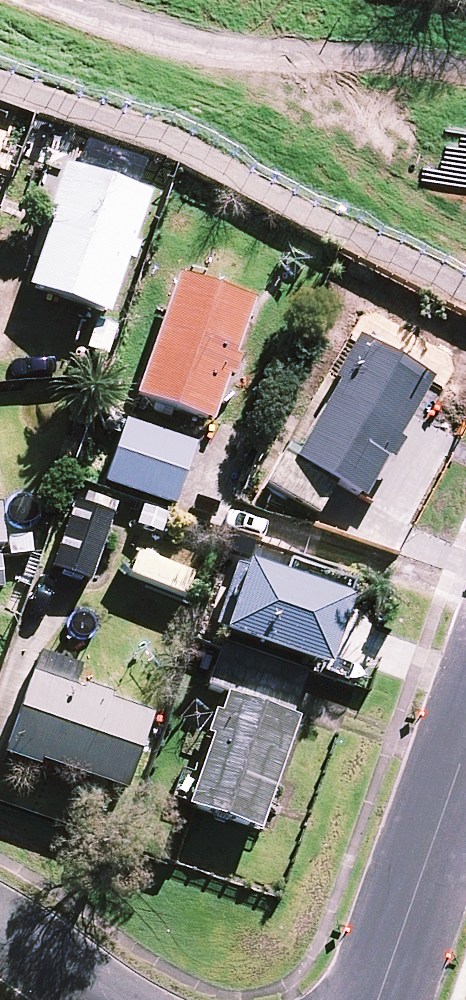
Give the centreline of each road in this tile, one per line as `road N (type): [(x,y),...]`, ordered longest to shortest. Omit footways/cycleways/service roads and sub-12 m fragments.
road 1 (residential): [(377,999),(465,749)]
road 2 (residential): [(0,936),(116,999)]

